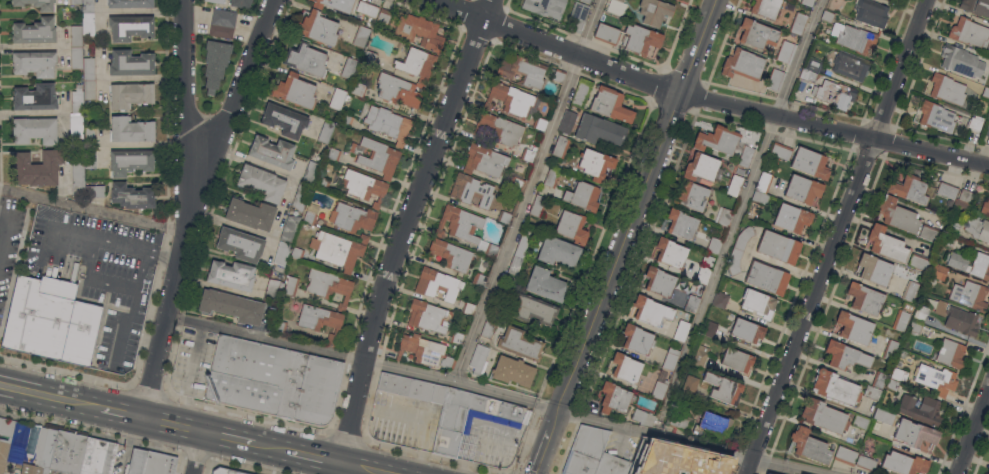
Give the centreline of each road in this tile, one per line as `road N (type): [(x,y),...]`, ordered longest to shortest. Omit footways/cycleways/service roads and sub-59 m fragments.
road 1 (residential): [(988,165),(682,96),(435,0)]
road 2 (tertiary): [(718,0),(535,473)]
road 3 (residential): [(927,0),(745,473)]
road 4 (residential): [(491,0),(388,275),(341,463)]
road 5 (residential): [(273,0),(228,114),(194,173),(140,418)]
road 6 (residential): [(184,0),(194,173)]

